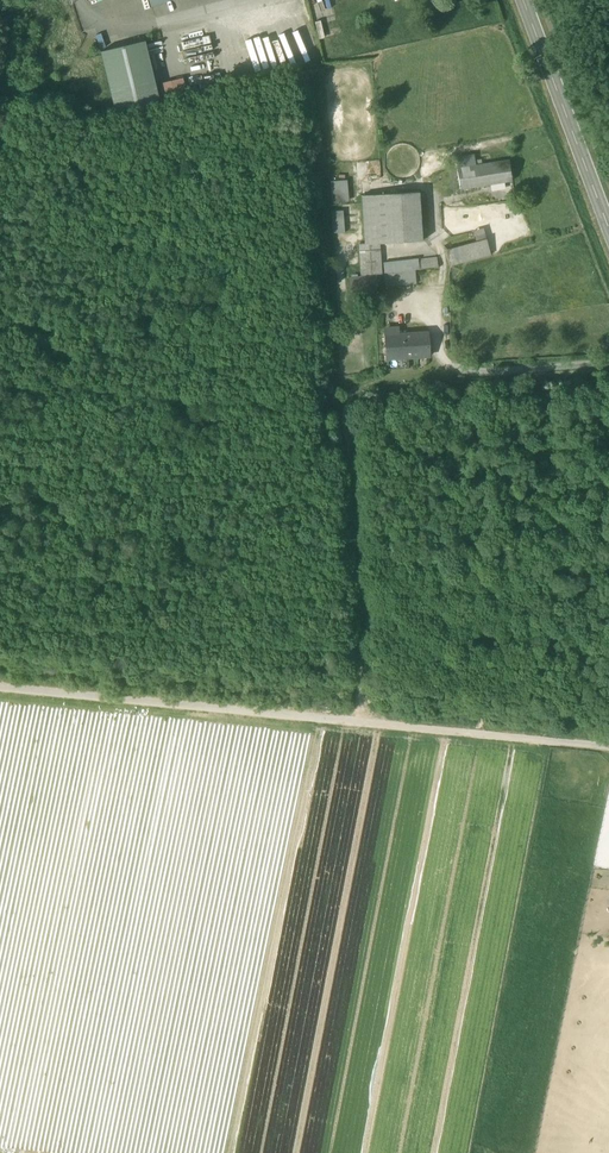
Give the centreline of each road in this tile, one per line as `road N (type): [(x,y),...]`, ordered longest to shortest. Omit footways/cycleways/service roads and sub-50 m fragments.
road 1 (track): [(0,688),(608,748)]
road 2 (track): [(358,723),(346,404),(357,382)]
road 3 (secondary): [(608,224),(524,0)]

